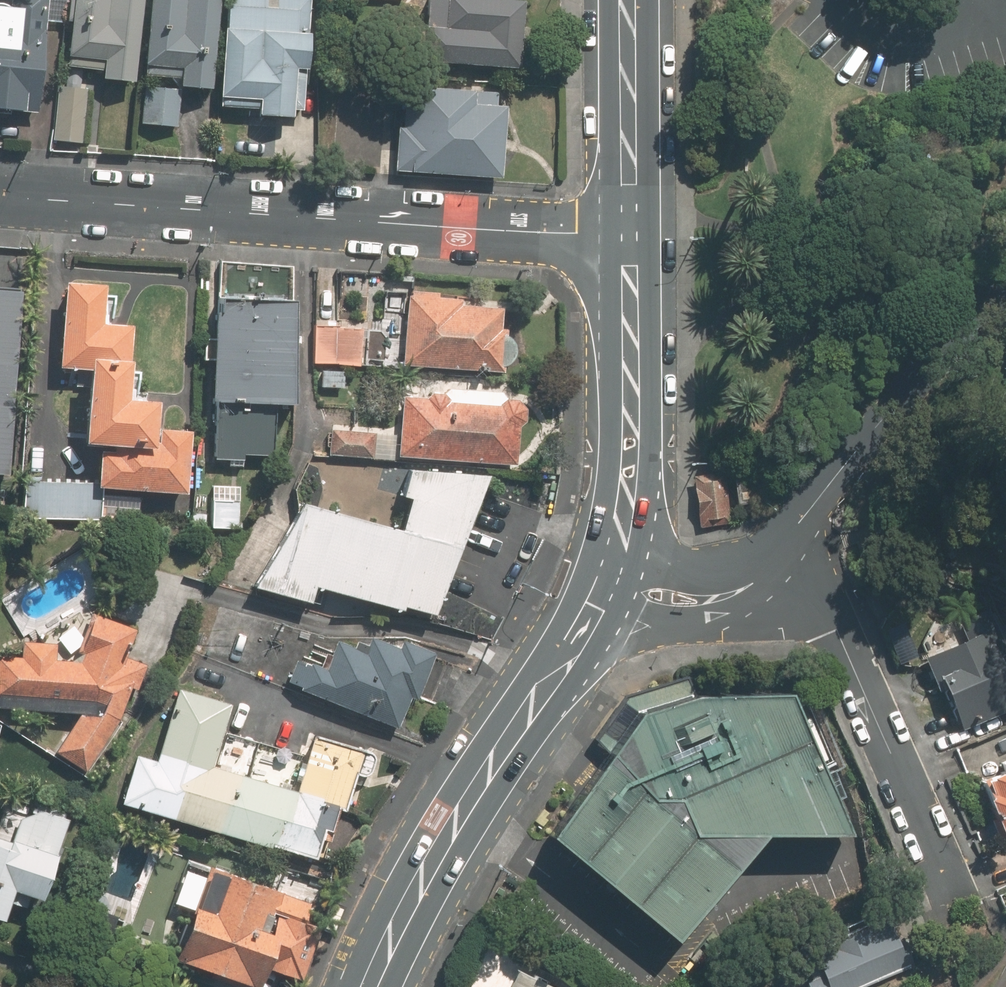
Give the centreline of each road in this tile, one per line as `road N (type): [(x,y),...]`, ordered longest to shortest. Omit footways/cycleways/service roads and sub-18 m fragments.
road 1 (secondary): [(0,196),(629,233)]
road 2 (primary): [(583,630),(415,886),(368,986)]
road 3 (residential): [(952,893),(838,631),(776,556)]
road 4 (unclassified): [(776,556),(839,470),(1005,304)]
road 5 (primary): [(629,233),(633,389),(627,505),(613,565)]
road 6 (primary): [(627,0),(629,233)]
road 7 (residential): [(776,556),(701,617),(583,630)]
road 8 (residential): [(613,565),(715,578),(776,556)]

